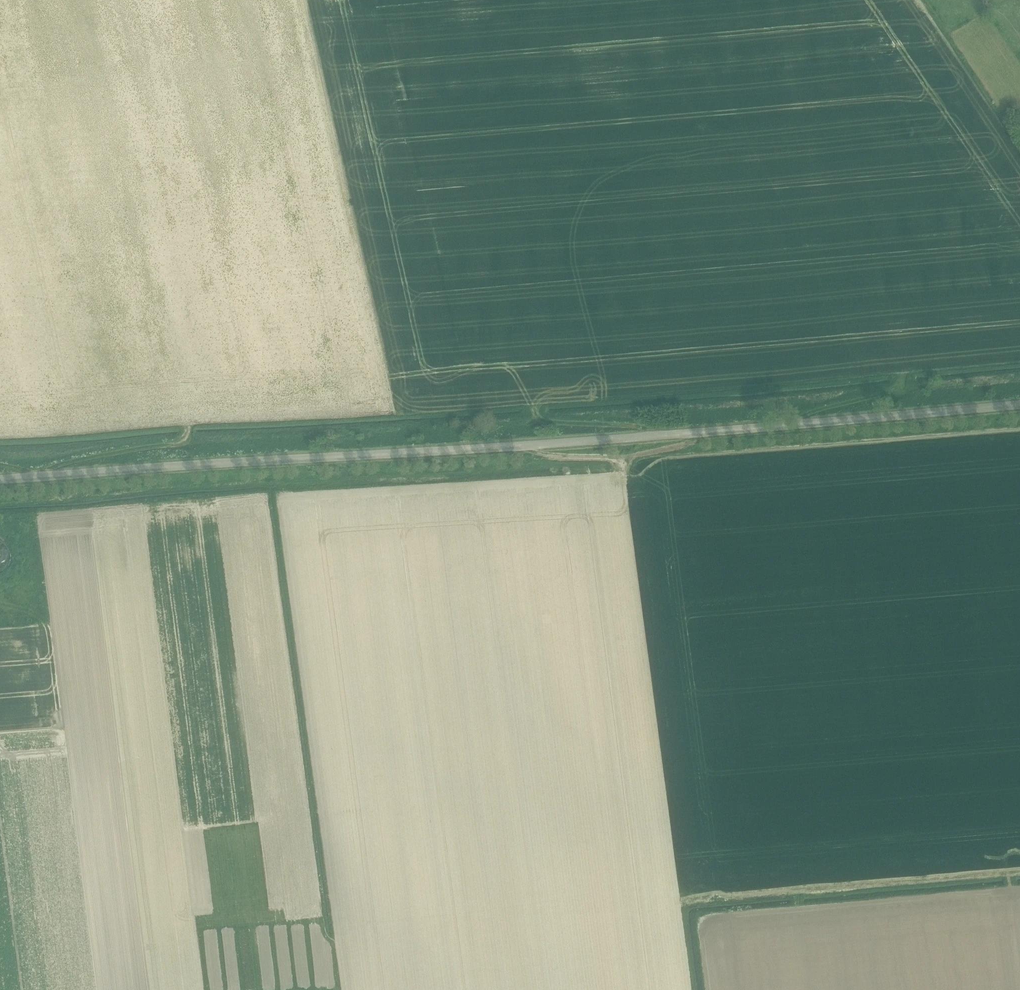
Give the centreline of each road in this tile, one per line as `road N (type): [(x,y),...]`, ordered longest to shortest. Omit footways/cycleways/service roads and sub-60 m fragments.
road 1 (unclassified): [(0,480),(1019,405)]

